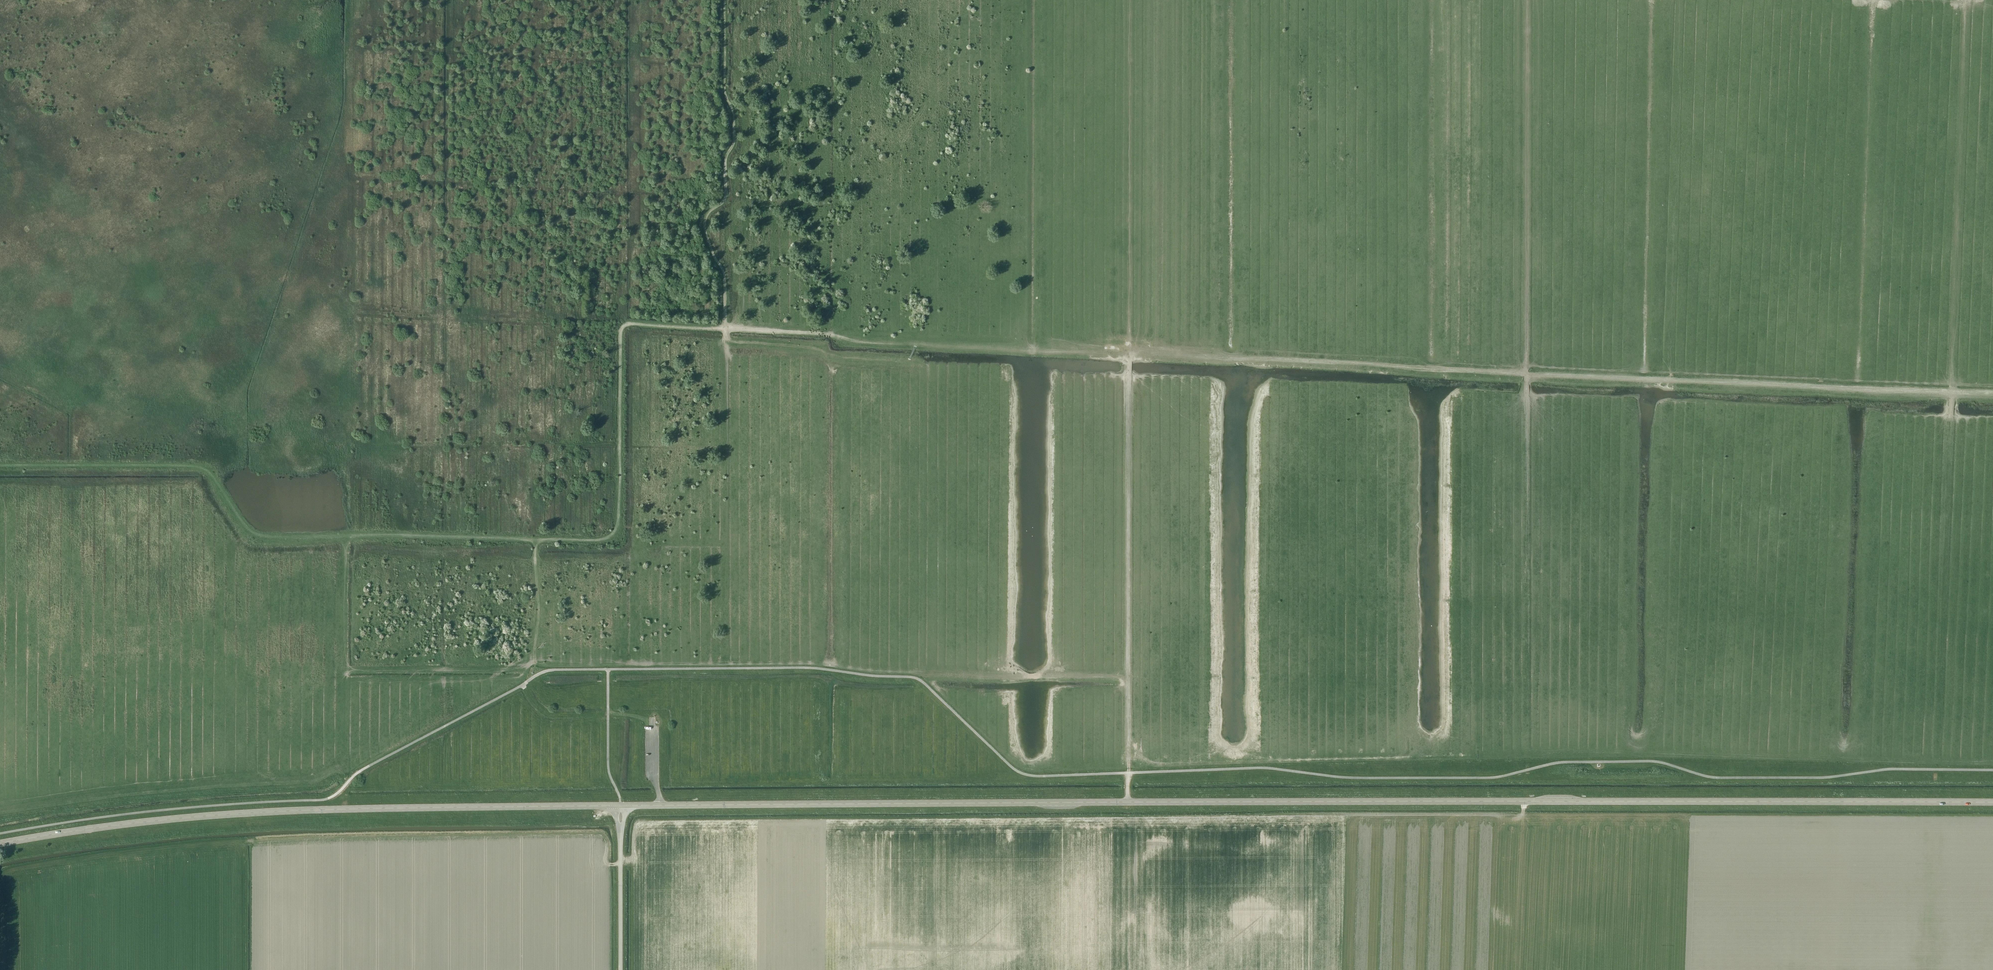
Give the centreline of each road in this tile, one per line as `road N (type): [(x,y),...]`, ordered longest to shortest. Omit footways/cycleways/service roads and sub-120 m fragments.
road 1 (secondary): [(620,805),(1992,802)]
road 2 (secondary): [(0,843),(244,813),(620,805)]
road 3 (unclassified): [(620,969),(620,805)]

